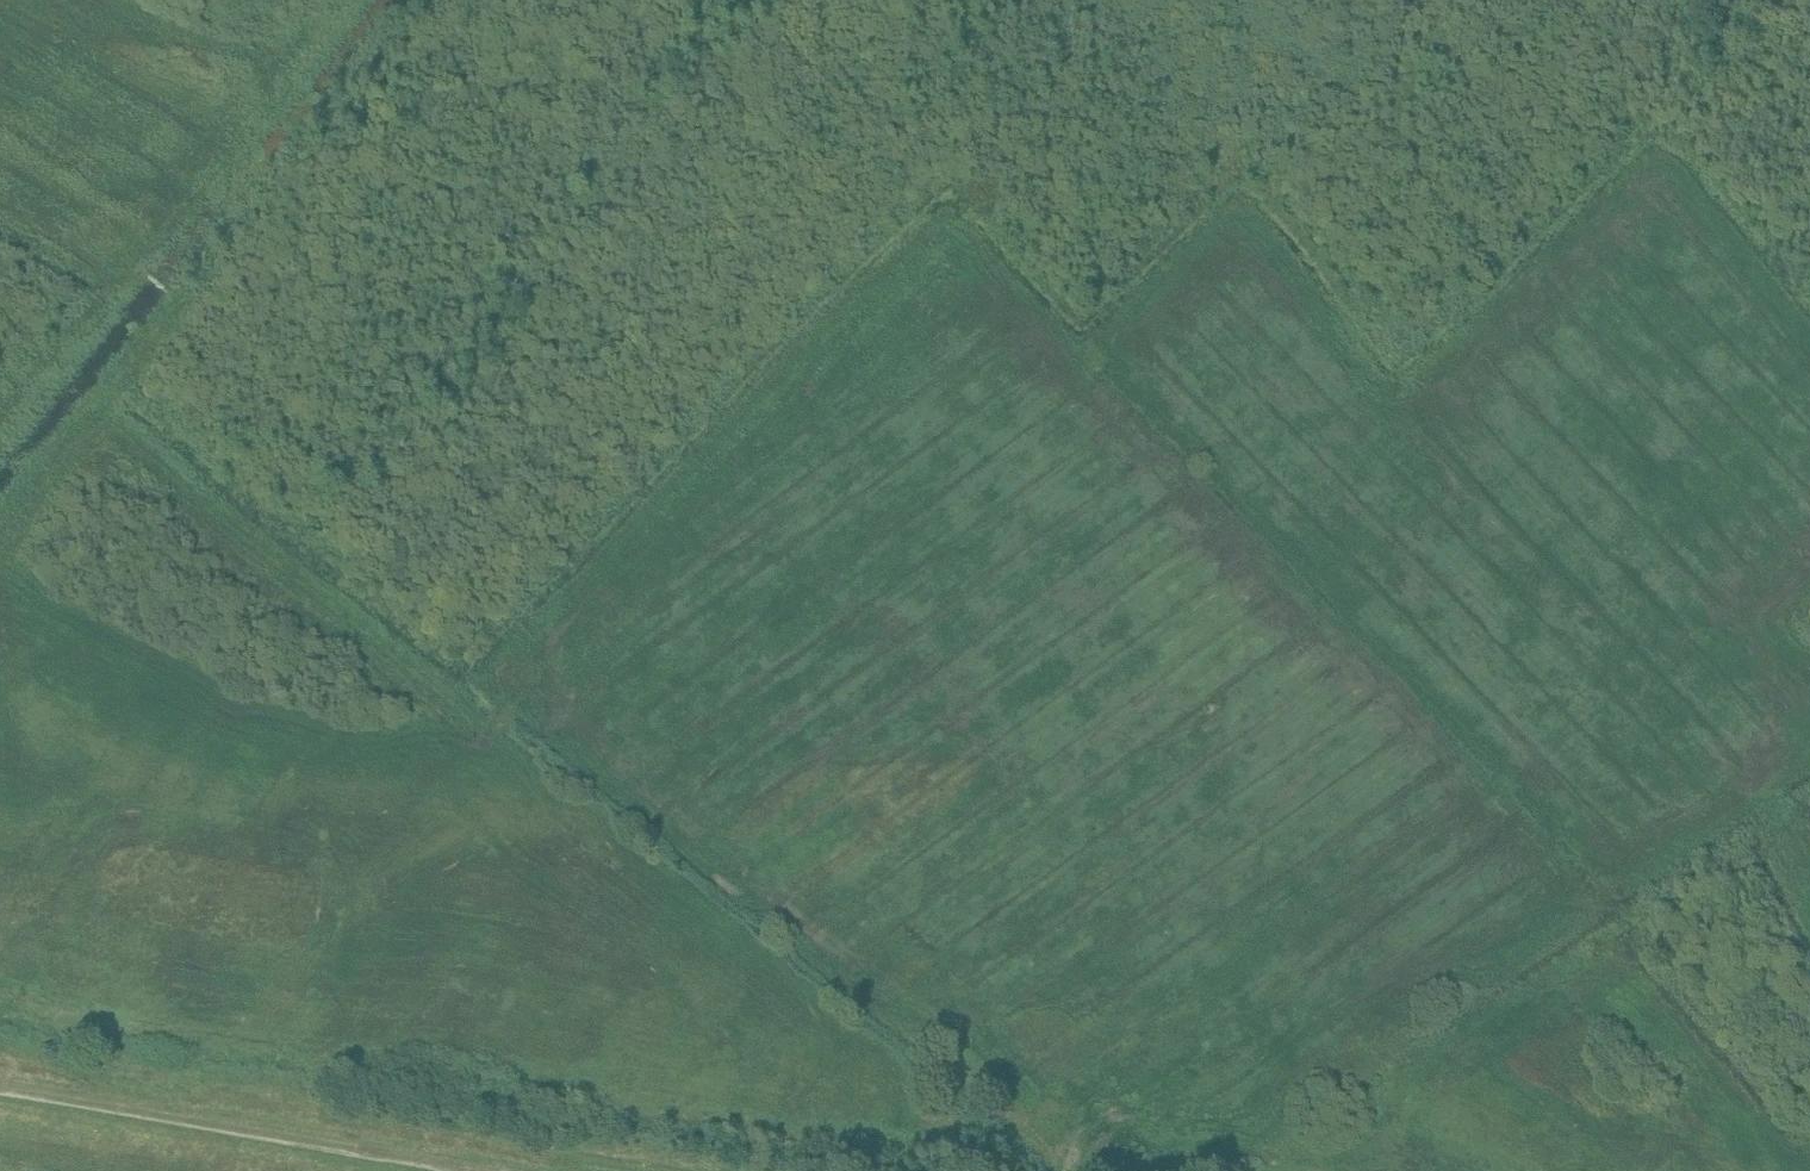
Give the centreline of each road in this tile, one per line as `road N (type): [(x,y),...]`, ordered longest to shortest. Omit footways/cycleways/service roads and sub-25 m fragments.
road 1 (track): [(0,1087),(498,1170)]

